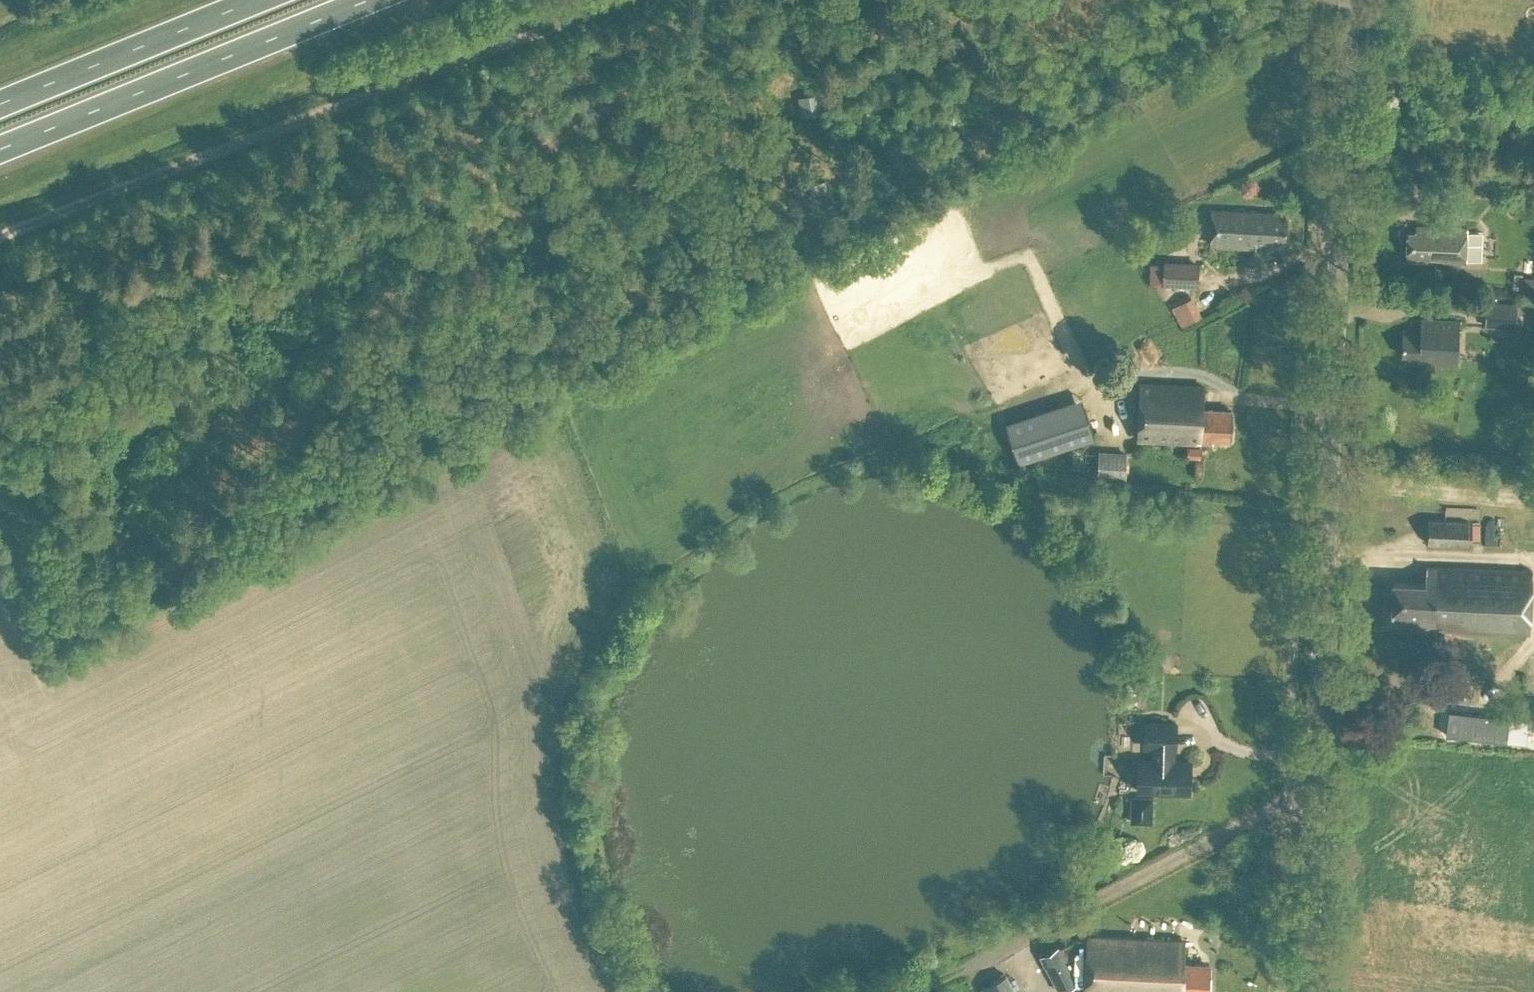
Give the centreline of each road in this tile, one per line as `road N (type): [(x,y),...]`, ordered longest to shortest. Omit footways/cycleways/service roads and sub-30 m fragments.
road 1 (tertiary): [(1306,991),(1350,0)]
road 2 (track): [(610,0),(0,230)]
road 3 (track): [(1314,790),(901,991)]
road 4 (trunk): [(0,150),(372,0)]
road 5 (trunk): [(253,0),(0,102)]

